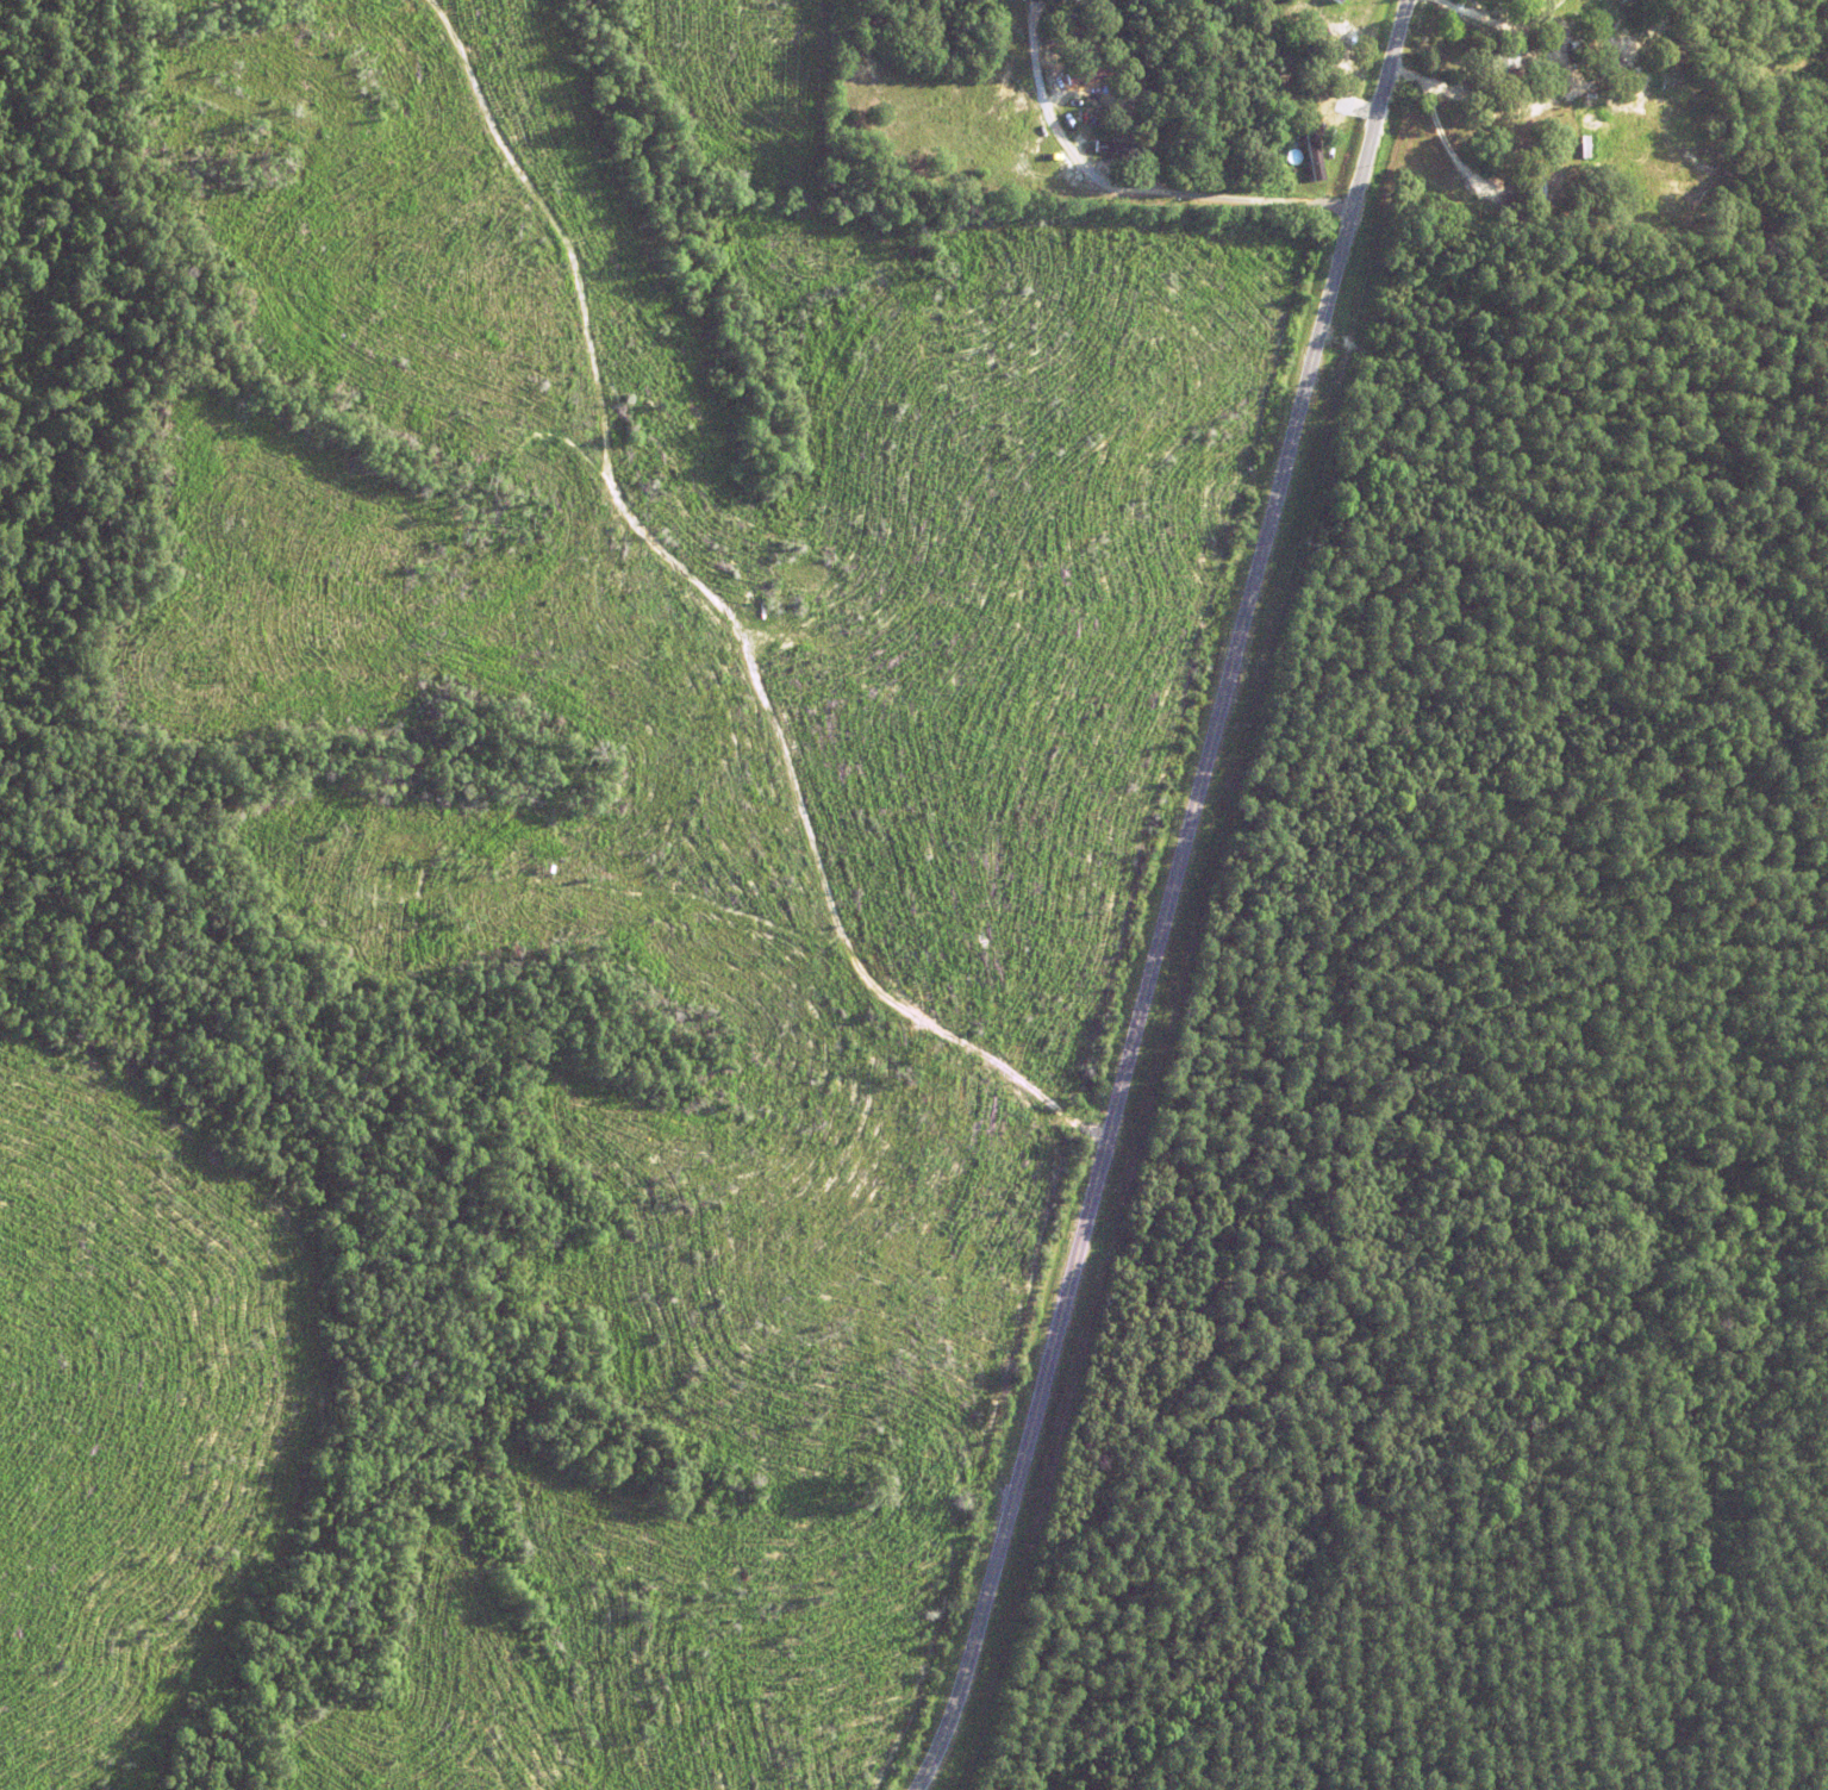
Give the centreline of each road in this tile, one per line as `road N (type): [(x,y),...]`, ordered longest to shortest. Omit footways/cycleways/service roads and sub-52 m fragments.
road 1 (residential): [(922,1789),(952,1727),(981,1622),(1410,0)]

